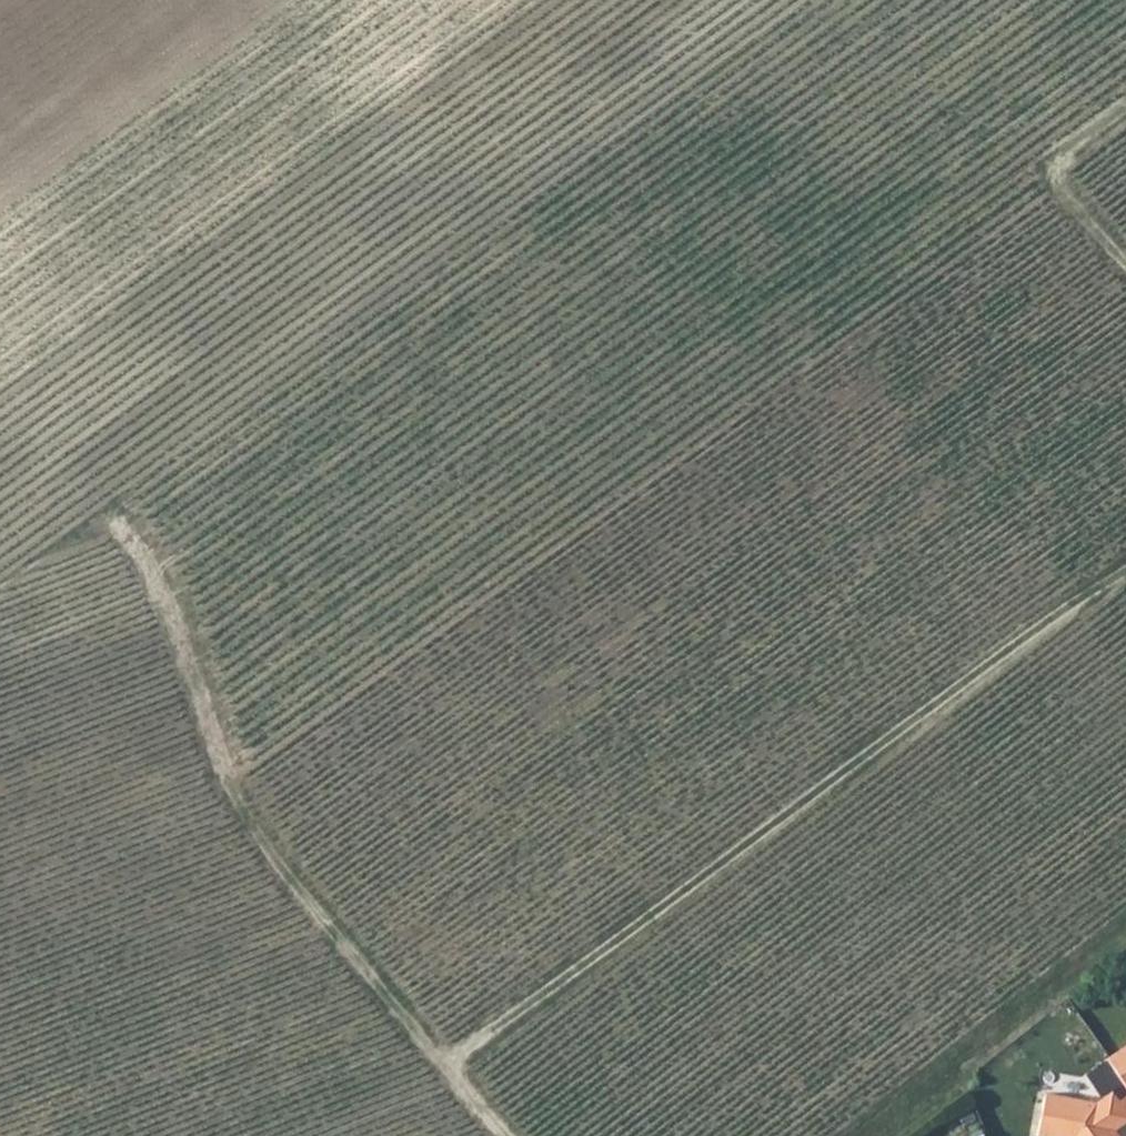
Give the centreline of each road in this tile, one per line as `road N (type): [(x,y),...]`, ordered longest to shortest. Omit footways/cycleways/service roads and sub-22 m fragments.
road 1 (track): [(491,1135),(220,791),(131,541),(0,399)]
road 2 (track): [(1125,76),(1035,153),(1125,252)]

